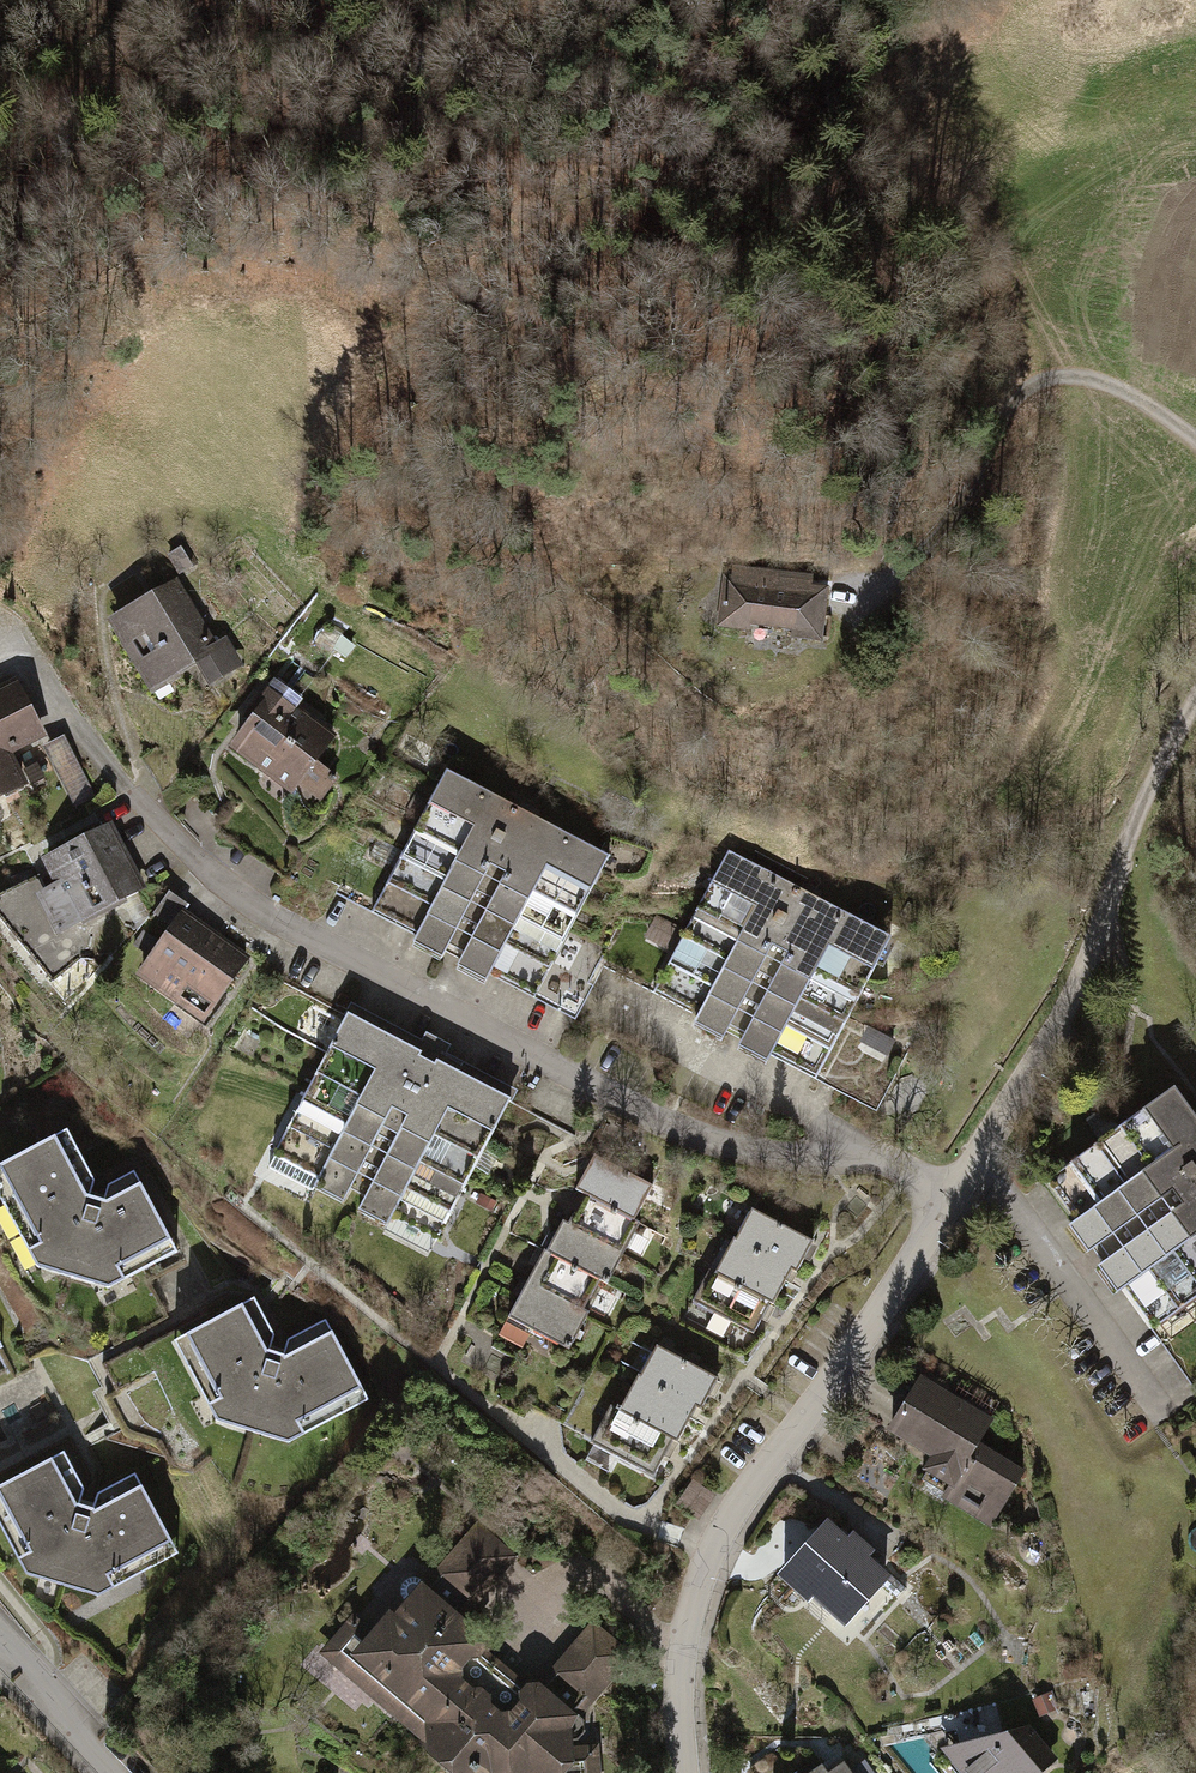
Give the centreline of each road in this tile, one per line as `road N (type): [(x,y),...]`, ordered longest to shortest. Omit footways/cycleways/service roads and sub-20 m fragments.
road 1 (motorway): [(0,171),(1195,415)]
road 2 (residential): [(20,634),(86,740),(163,836),(251,905),(602,1099),(734,1153),(905,1171),(958,1198)]
road 3 (motorway): [(1195,208),(176,0)]
road 4 (residential): [(684,1772),(673,1664),(704,1545),(958,1198)]
road 5 (residential): [(980,1169),(1092,957),(1135,826),(1195,700)]
road 6 (residential): [(1195,444),(1106,385),(1070,380),(1017,394),(936,537),(872,607)]
road 7 (residential): [(980,1169),(1189,1425)]
road 8 (residential): [(0,1639),(124,1772)]

